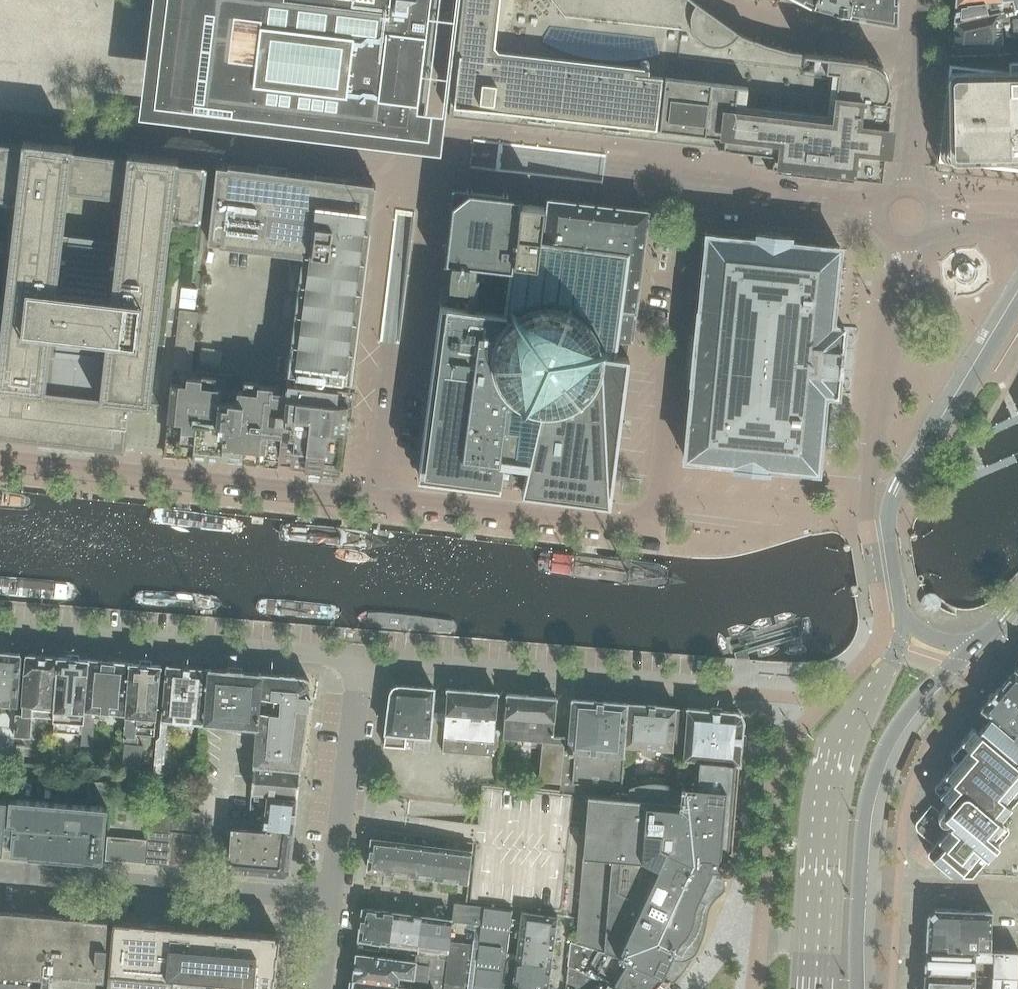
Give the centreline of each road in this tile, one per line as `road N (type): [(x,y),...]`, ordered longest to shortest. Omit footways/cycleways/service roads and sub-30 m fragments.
road 1 (unclassified): [(693,183),(646,177),(630,149),(441,128),(414,352),(390,361),(374,495)]
road 2 (secondary): [(901,611),(900,647),(830,782),(816,977)]
road 3 (unclassified): [(374,495),(0,455)]
road 4 (residential): [(0,628),(361,658)]
road 5 (secondary): [(1017,302),(937,438),(896,486),(888,523),(901,611)]
road 6 (unclassified): [(644,525),(666,466),(693,183)]
road 7 (residential): [(693,685),(361,658)]
road 8 (residential): [(0,872),(331,900)]
road 9 (secondary): [(860,884),(868,800),(889,741),(909,709),(977,644)]
road 10 (unclassified): [(644,525),(374,495)]
road 11 (residential): [(331,900),(361,658)]
road 12 (unclassified): [(878,211),(693,183)]
road 13 (residential): [(926,0),(910,186)]
road 14 (residential): [(860,884),(1017,892)]

